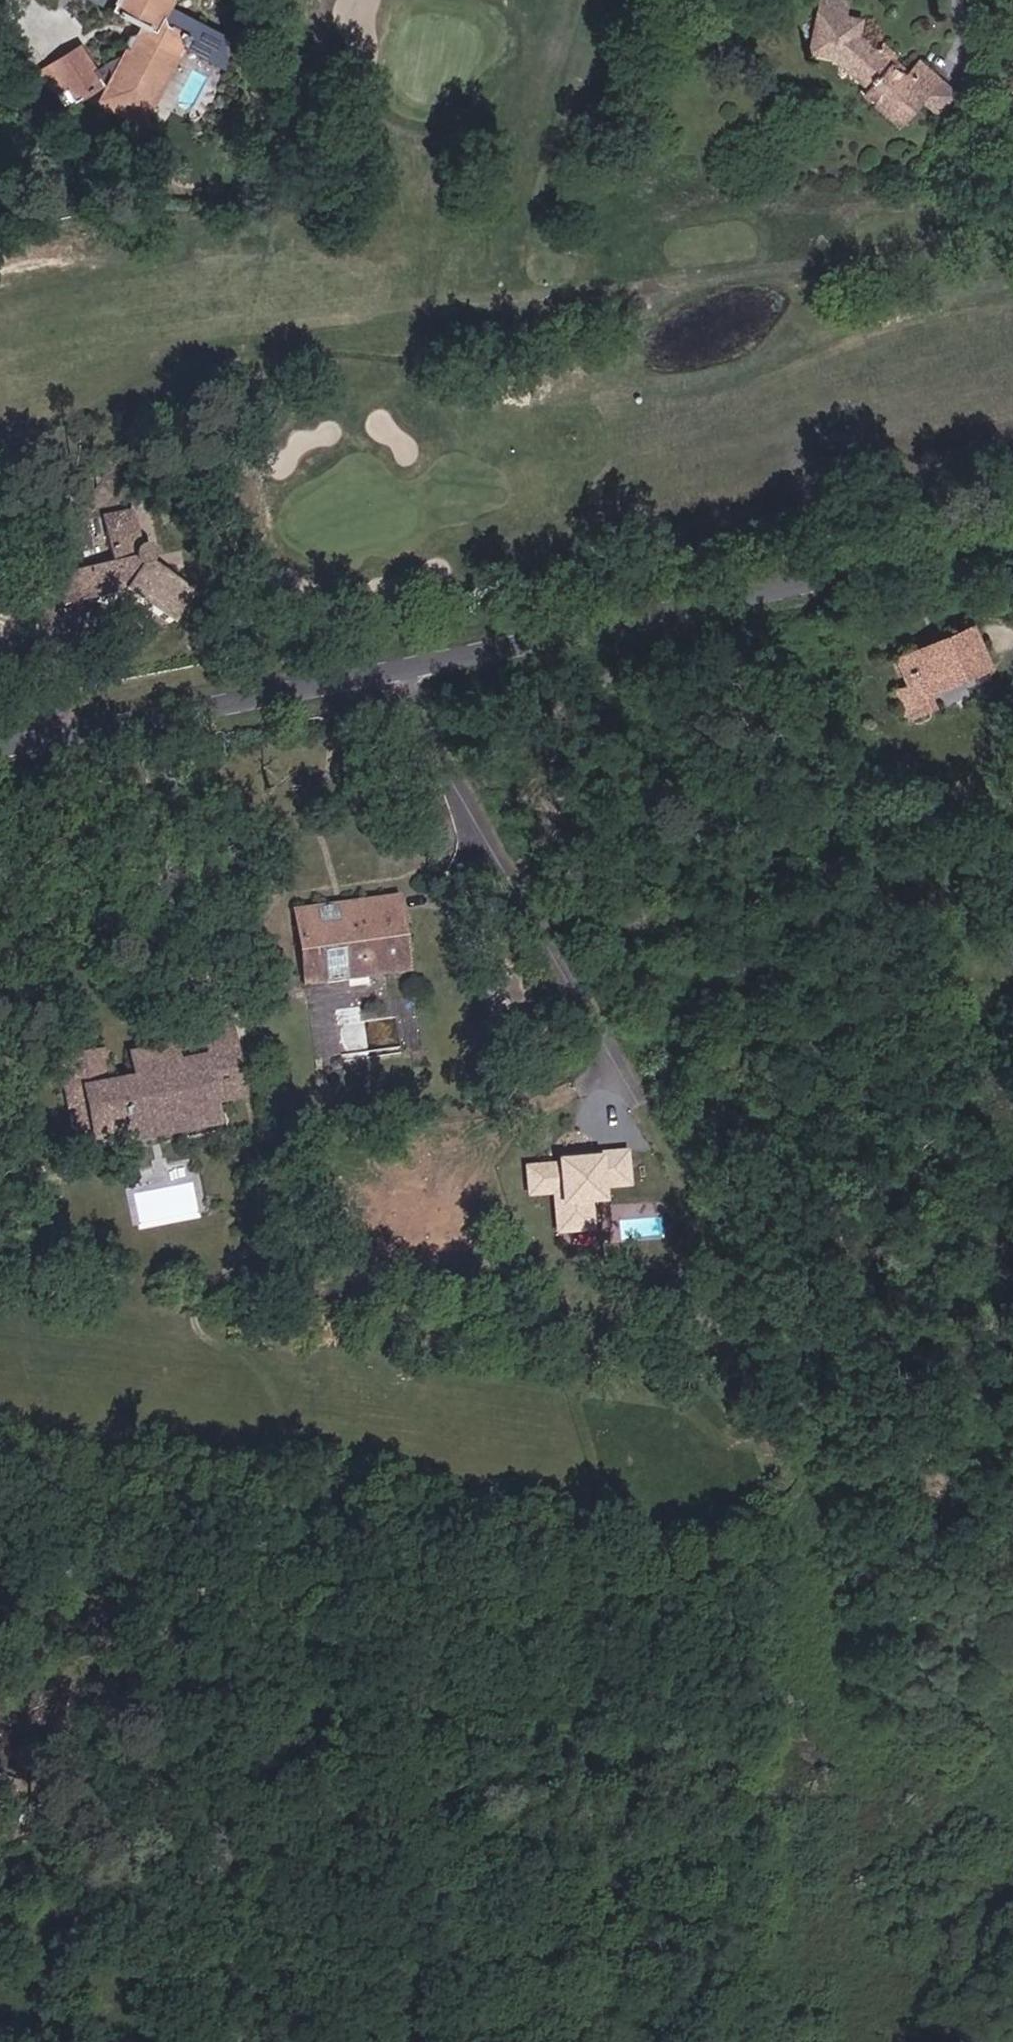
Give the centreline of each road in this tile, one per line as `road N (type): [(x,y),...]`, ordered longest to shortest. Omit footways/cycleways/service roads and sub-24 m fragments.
road 1 (unclassified): [(0,754),(1012,550)]

